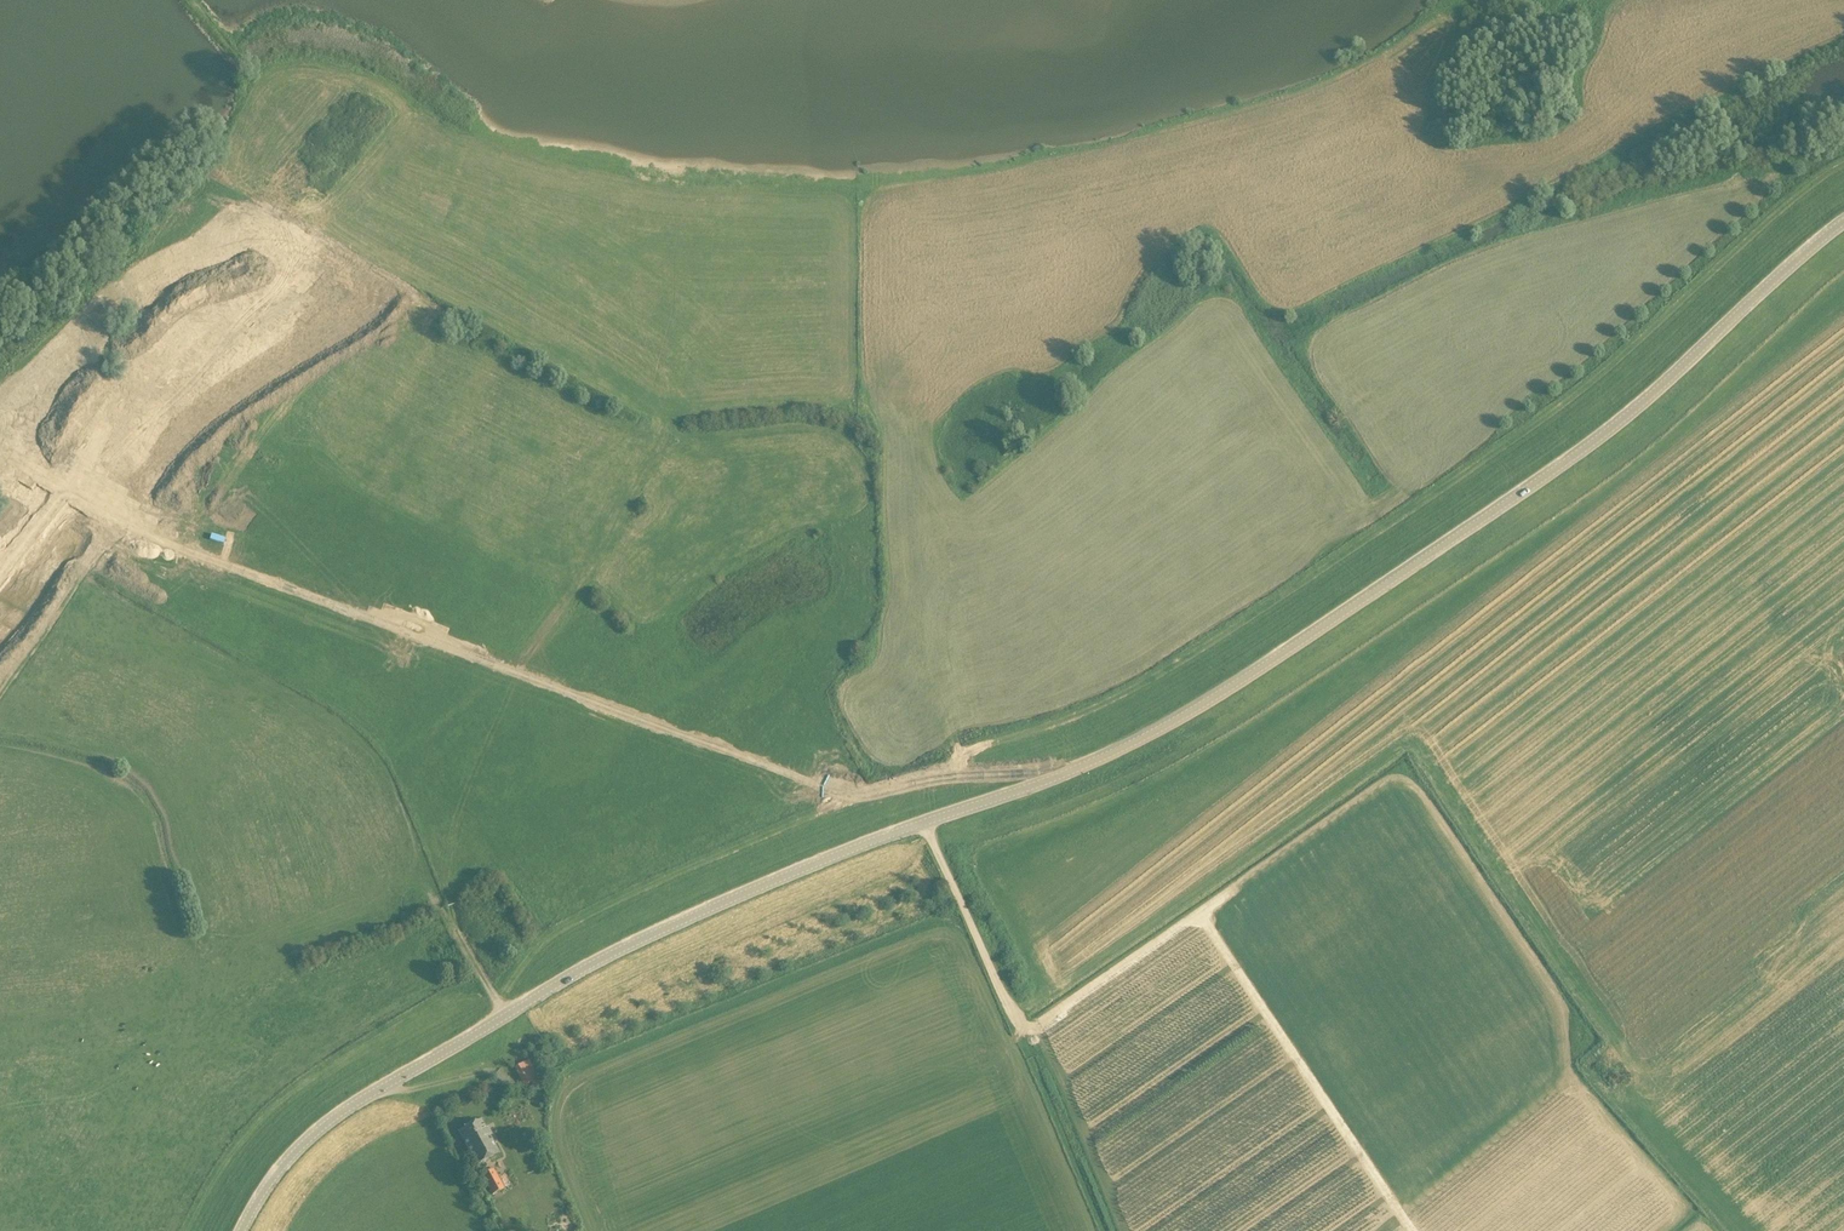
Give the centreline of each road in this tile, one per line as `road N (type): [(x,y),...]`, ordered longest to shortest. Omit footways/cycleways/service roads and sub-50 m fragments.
road 1 (tertiary): [(246,1230),(284,1165),(322,1129),(579,974),(725,903),(1060,777),(1230,690),(1616,428),(1843,223)]
road 2 (track): [(924,825),(1010,1013),(1030,1031)]
road 3 (track): [(1060,777),(1045,770),(978,773),(954,746)]

